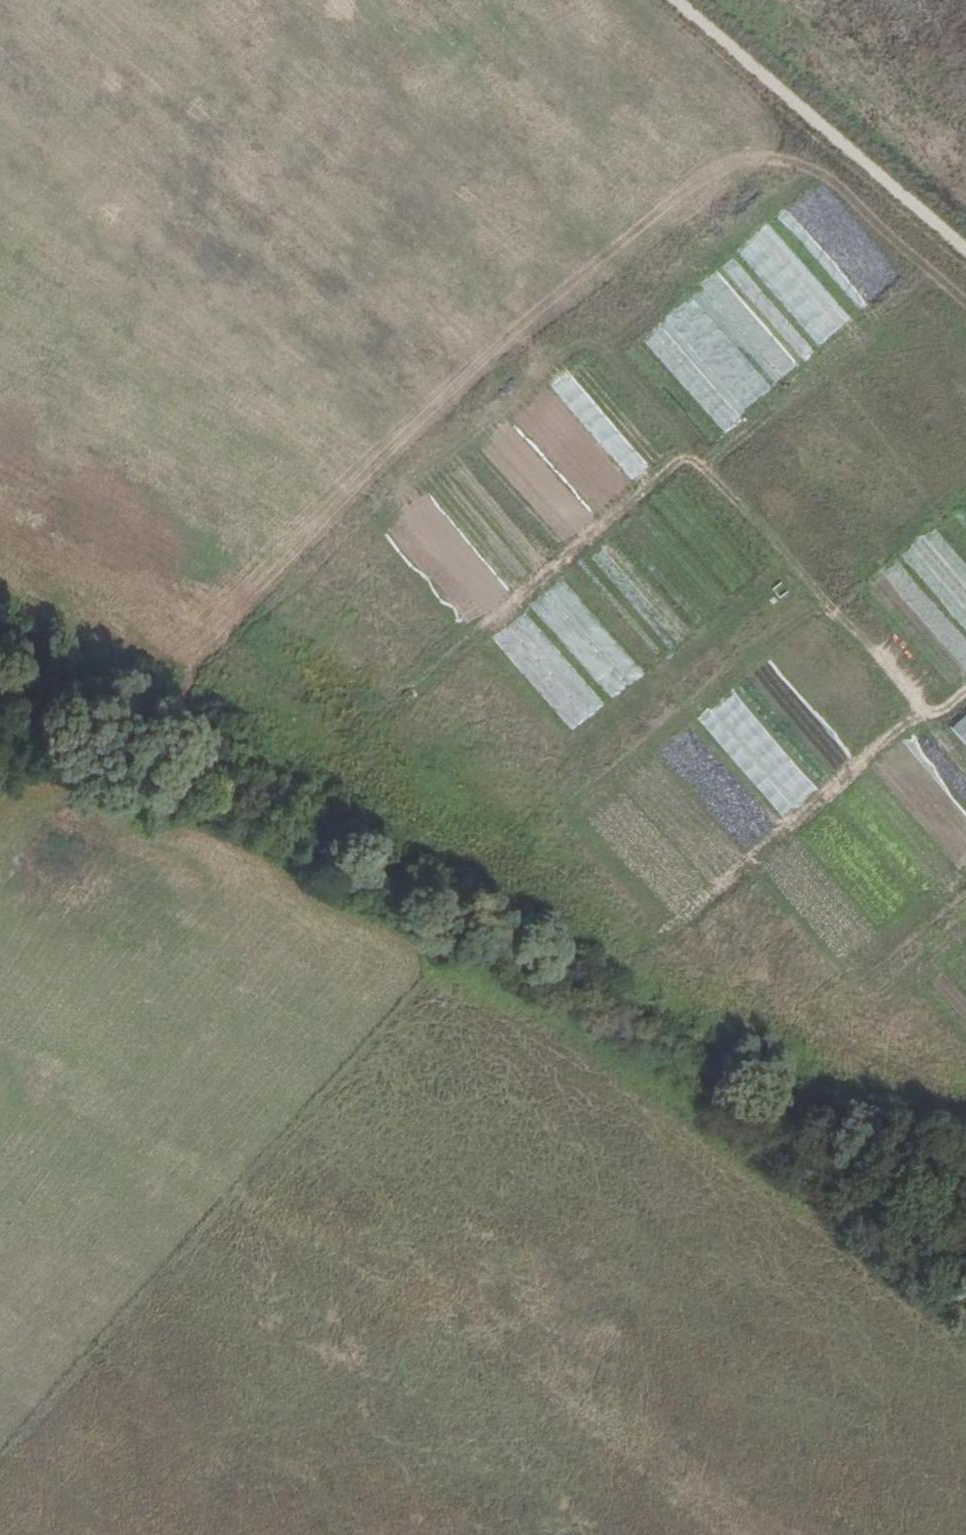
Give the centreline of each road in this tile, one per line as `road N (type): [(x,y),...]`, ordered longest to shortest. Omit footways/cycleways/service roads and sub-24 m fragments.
road 1 (track): [(965,249),(678,0)]

